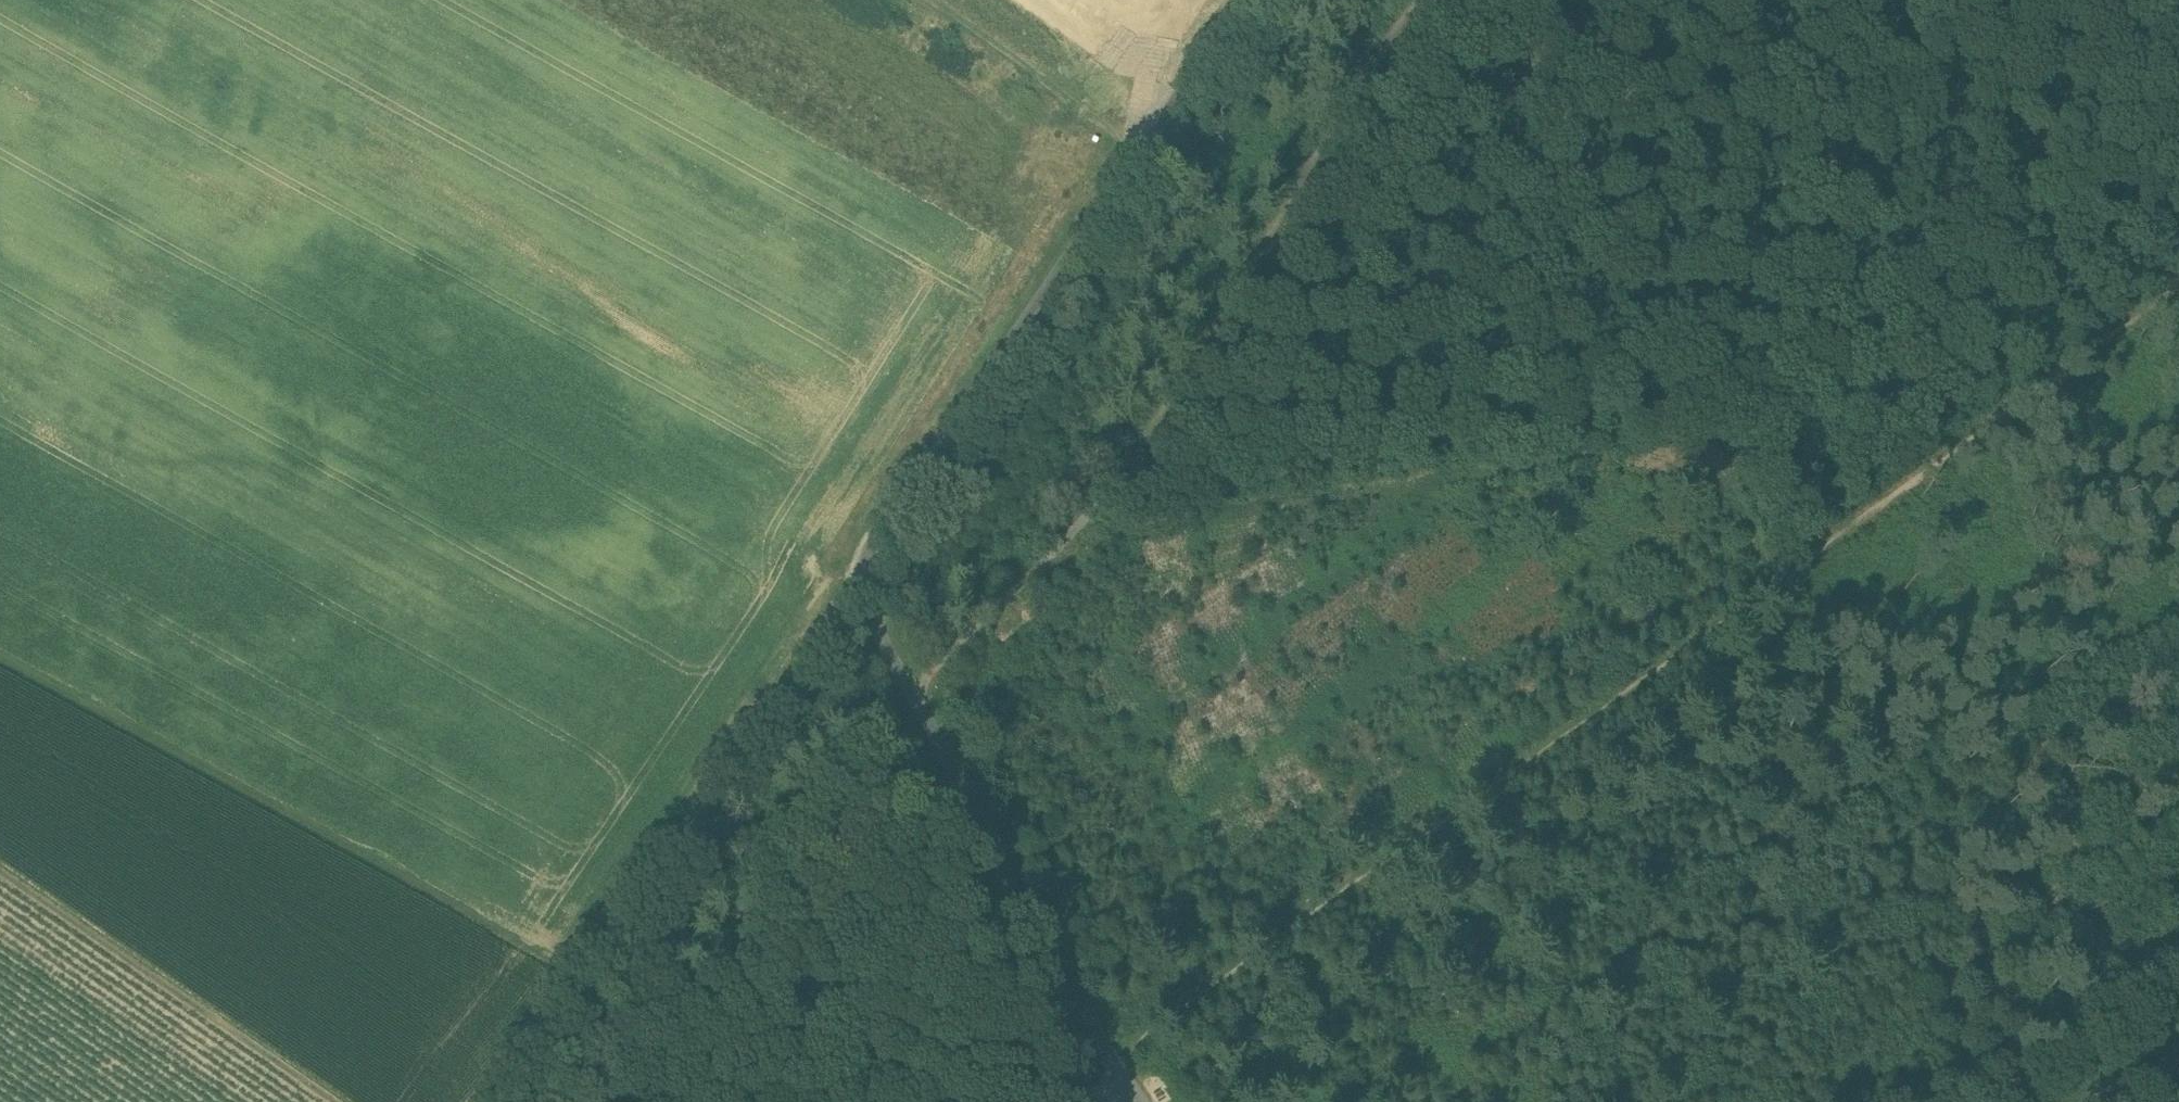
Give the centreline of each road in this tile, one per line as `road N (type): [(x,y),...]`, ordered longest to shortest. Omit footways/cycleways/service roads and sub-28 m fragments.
road 1 (unclassified): [(1136,1101),(853,578),(1245,0)]
road 2 (track): [(1414,0),(1356,78),(1212,333),(1095,504),(908,686)]
road 3 (track): [(0,653),(580,973)]
road 4 (track): [(473,1101),(580,973),(853,578)]

